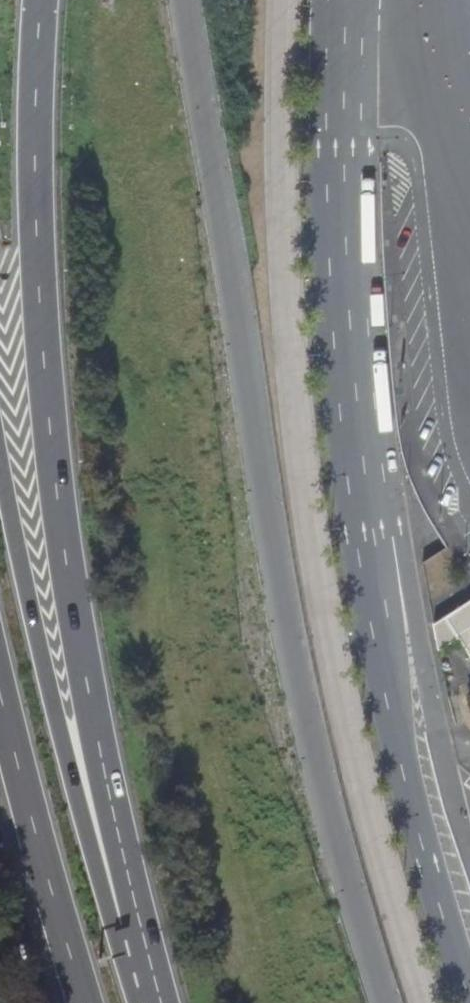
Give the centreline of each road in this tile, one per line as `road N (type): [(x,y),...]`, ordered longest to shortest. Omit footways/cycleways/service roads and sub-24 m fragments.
road 1 (motorway): [(386,1002),(340,852),(281,599),(186,0)]
road 2 (unclassified): [(469,997),(387,703),(363,517),(346,217),(347,0)]
road 3 (motorway): [(126,929),(136,906),(71,588),(45,388),(37,228),(41,0)]
road 4 (motorway): [(126,929),(104,906),(0,456)]
road 5 (motorway): [(0,702),(80,1002)]

